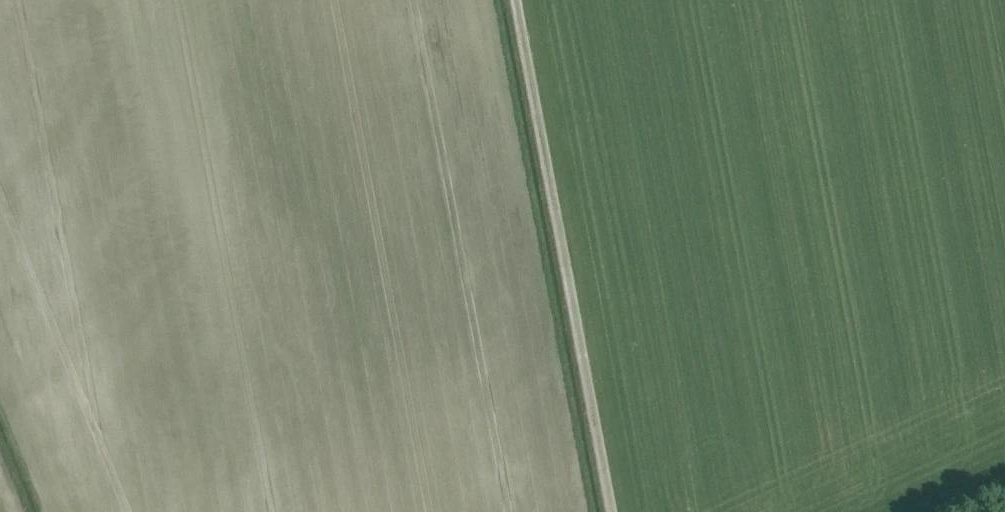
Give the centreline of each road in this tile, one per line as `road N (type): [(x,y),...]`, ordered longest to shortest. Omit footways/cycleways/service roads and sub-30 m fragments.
road 1 (track): [(516,0),(610,511)]

